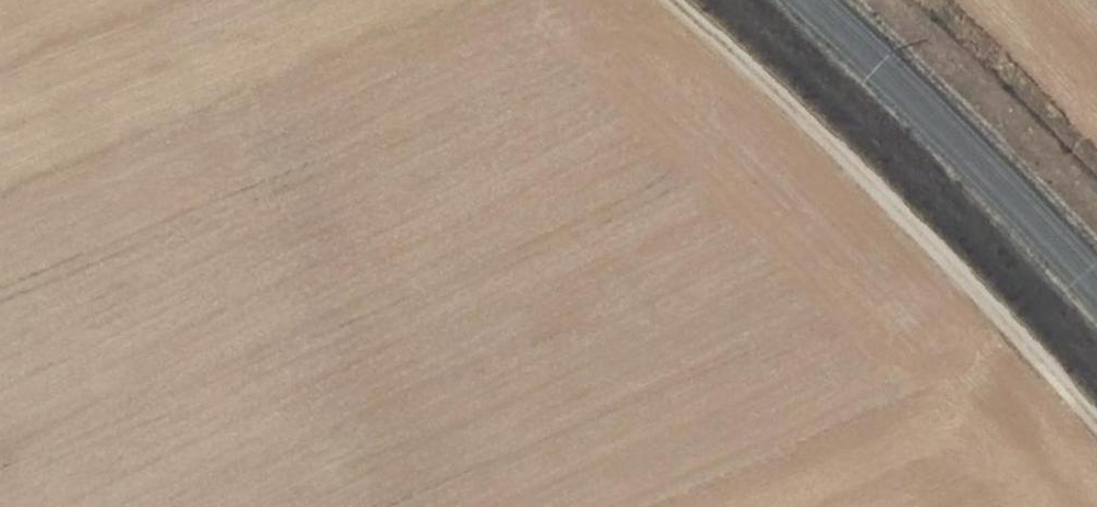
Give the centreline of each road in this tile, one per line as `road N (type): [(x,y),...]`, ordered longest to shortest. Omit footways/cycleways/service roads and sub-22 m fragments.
road 1 (track): [(1096,426),(950,267),(674,0)]

